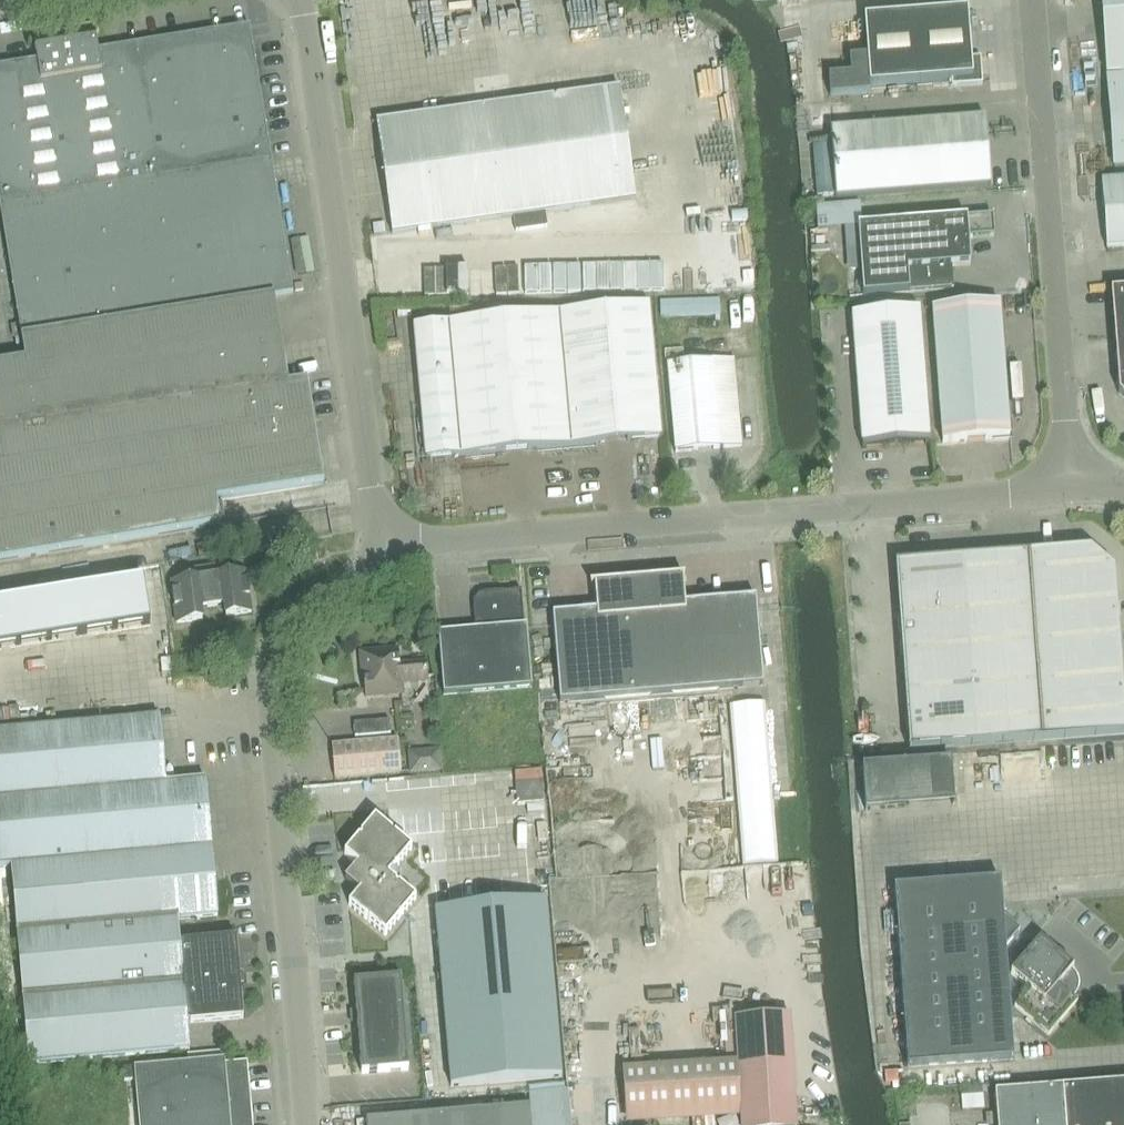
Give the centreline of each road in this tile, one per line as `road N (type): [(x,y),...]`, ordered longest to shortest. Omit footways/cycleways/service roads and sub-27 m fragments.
road 1 (unclassified): [(387,544),(1078,485)]
road 2 (unclassified): [(307,1124),(269,677),(277,643),(296,620),(387,544)]
road 3 (unclassified): [(387,544),(298,0)]
road 4 (unclassified): [(1078,485),(1040,0)]

